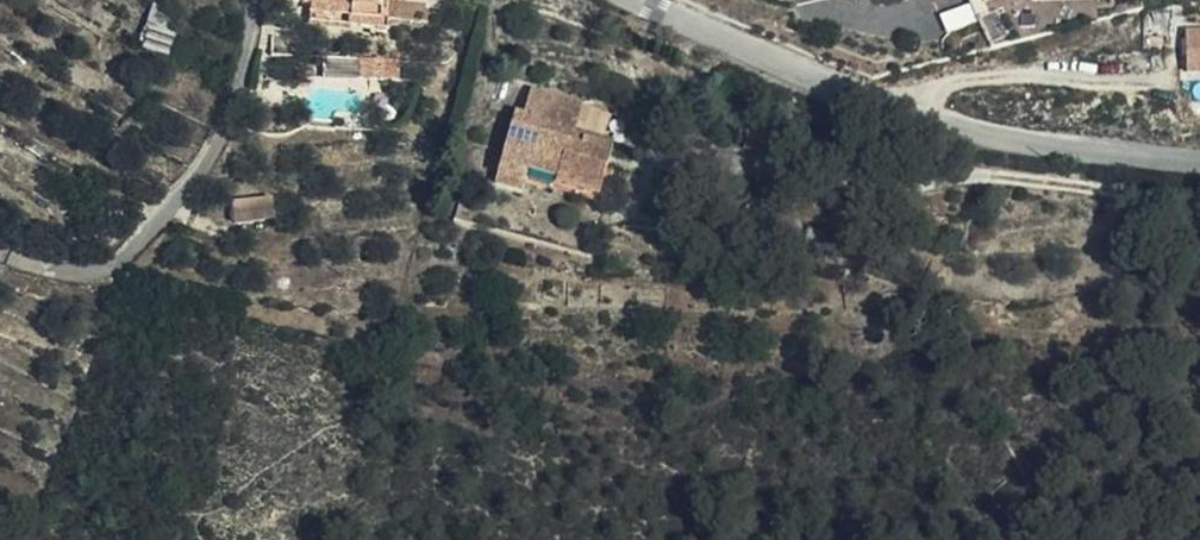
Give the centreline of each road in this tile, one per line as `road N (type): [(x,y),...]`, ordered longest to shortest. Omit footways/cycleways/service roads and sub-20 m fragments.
road 1 (unclassified): [(637,0),(930,126),(1199,157)]

